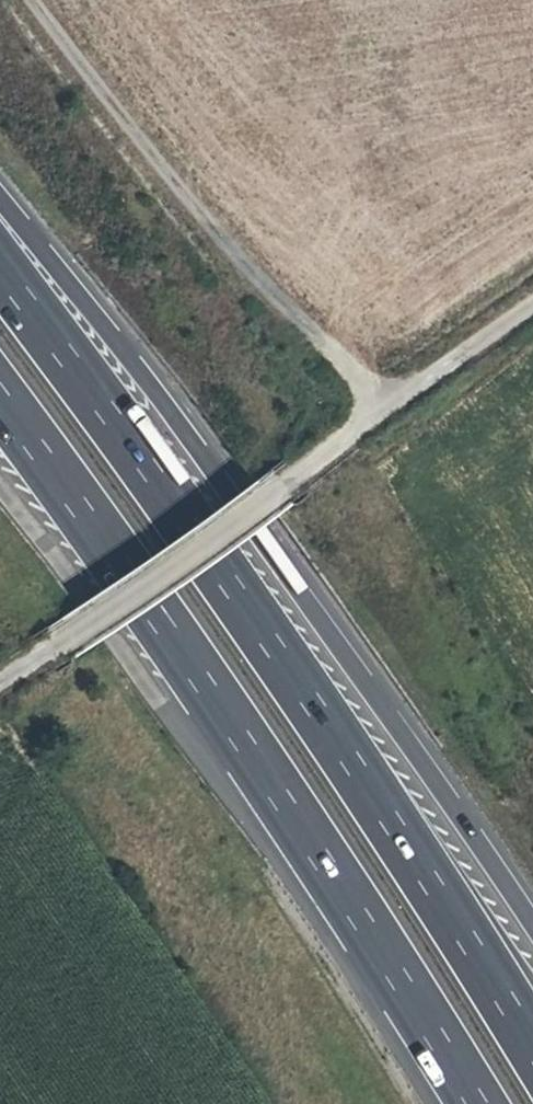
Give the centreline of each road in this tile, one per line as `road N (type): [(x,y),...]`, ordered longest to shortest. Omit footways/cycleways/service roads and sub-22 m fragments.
road 1 (motorway): [(532,1041),(158,475),(0,267)]
road 2 (motorway): [(532,924),(190,435),(0,201)]
road 3 (motorway): [(0,399),(240,731),(478,1103)]
road 4 (unclassified): [(43,649),(293,471)]
road 5 (track): [(388,405),(532,304)]

